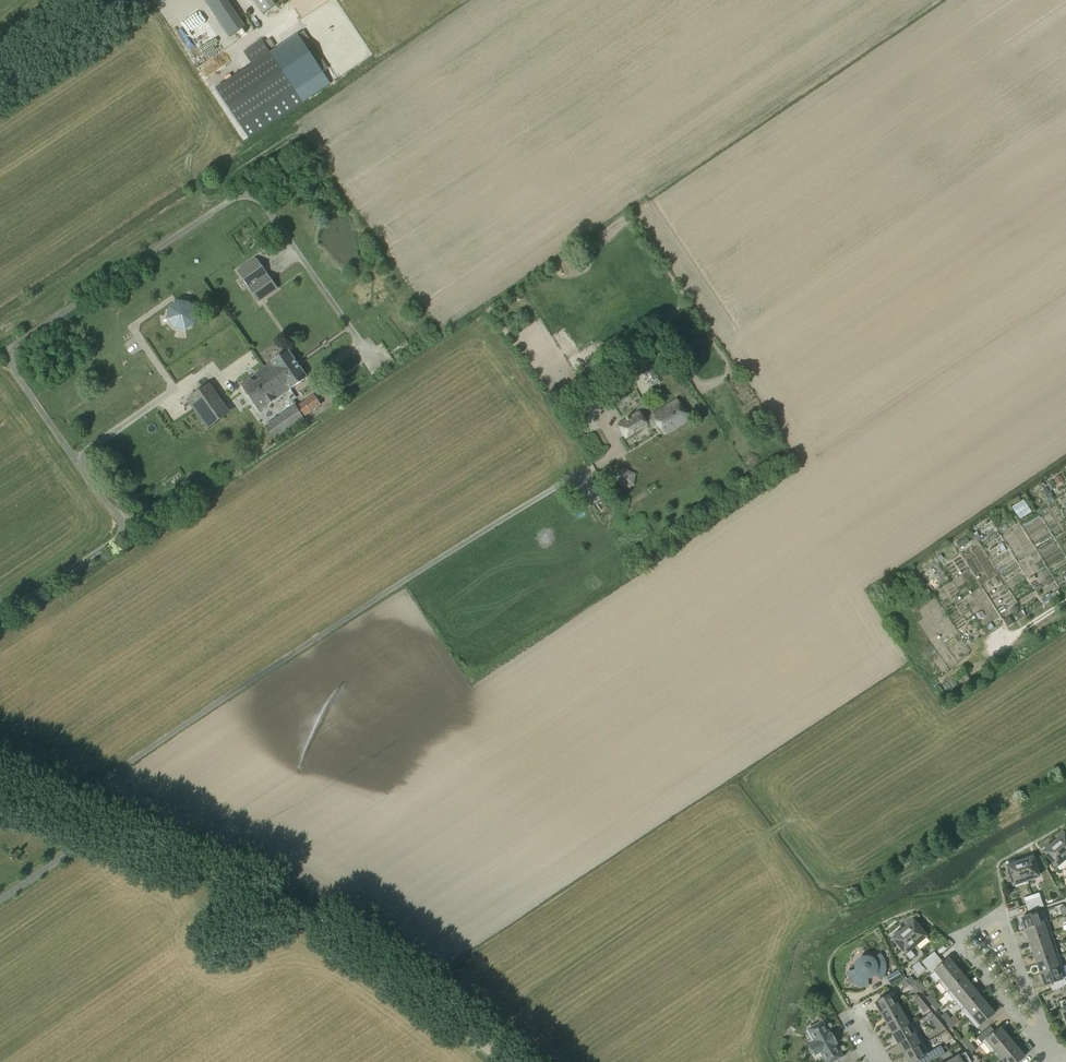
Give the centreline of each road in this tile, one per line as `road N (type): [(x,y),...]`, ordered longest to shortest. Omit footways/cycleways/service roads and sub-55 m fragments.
road 1 (track): [(620,453),(241,687),(82,797),(71,816)]
road 2 (tertiary): [(0,784),(294,906),(395,972),(507,1061)]
road 3 (residential): [(1040,1033),(1005,922),(996,916),(960,942),(1033,1033)]
road 4 (track): [(211,213),(185,168),(208,150),(218,120),(144,0)]
road 5 (track): [(732,1061),(758,1041),(786,943),(834,909)]
road 6 (tertiary): [(0,81),(121,0)]

